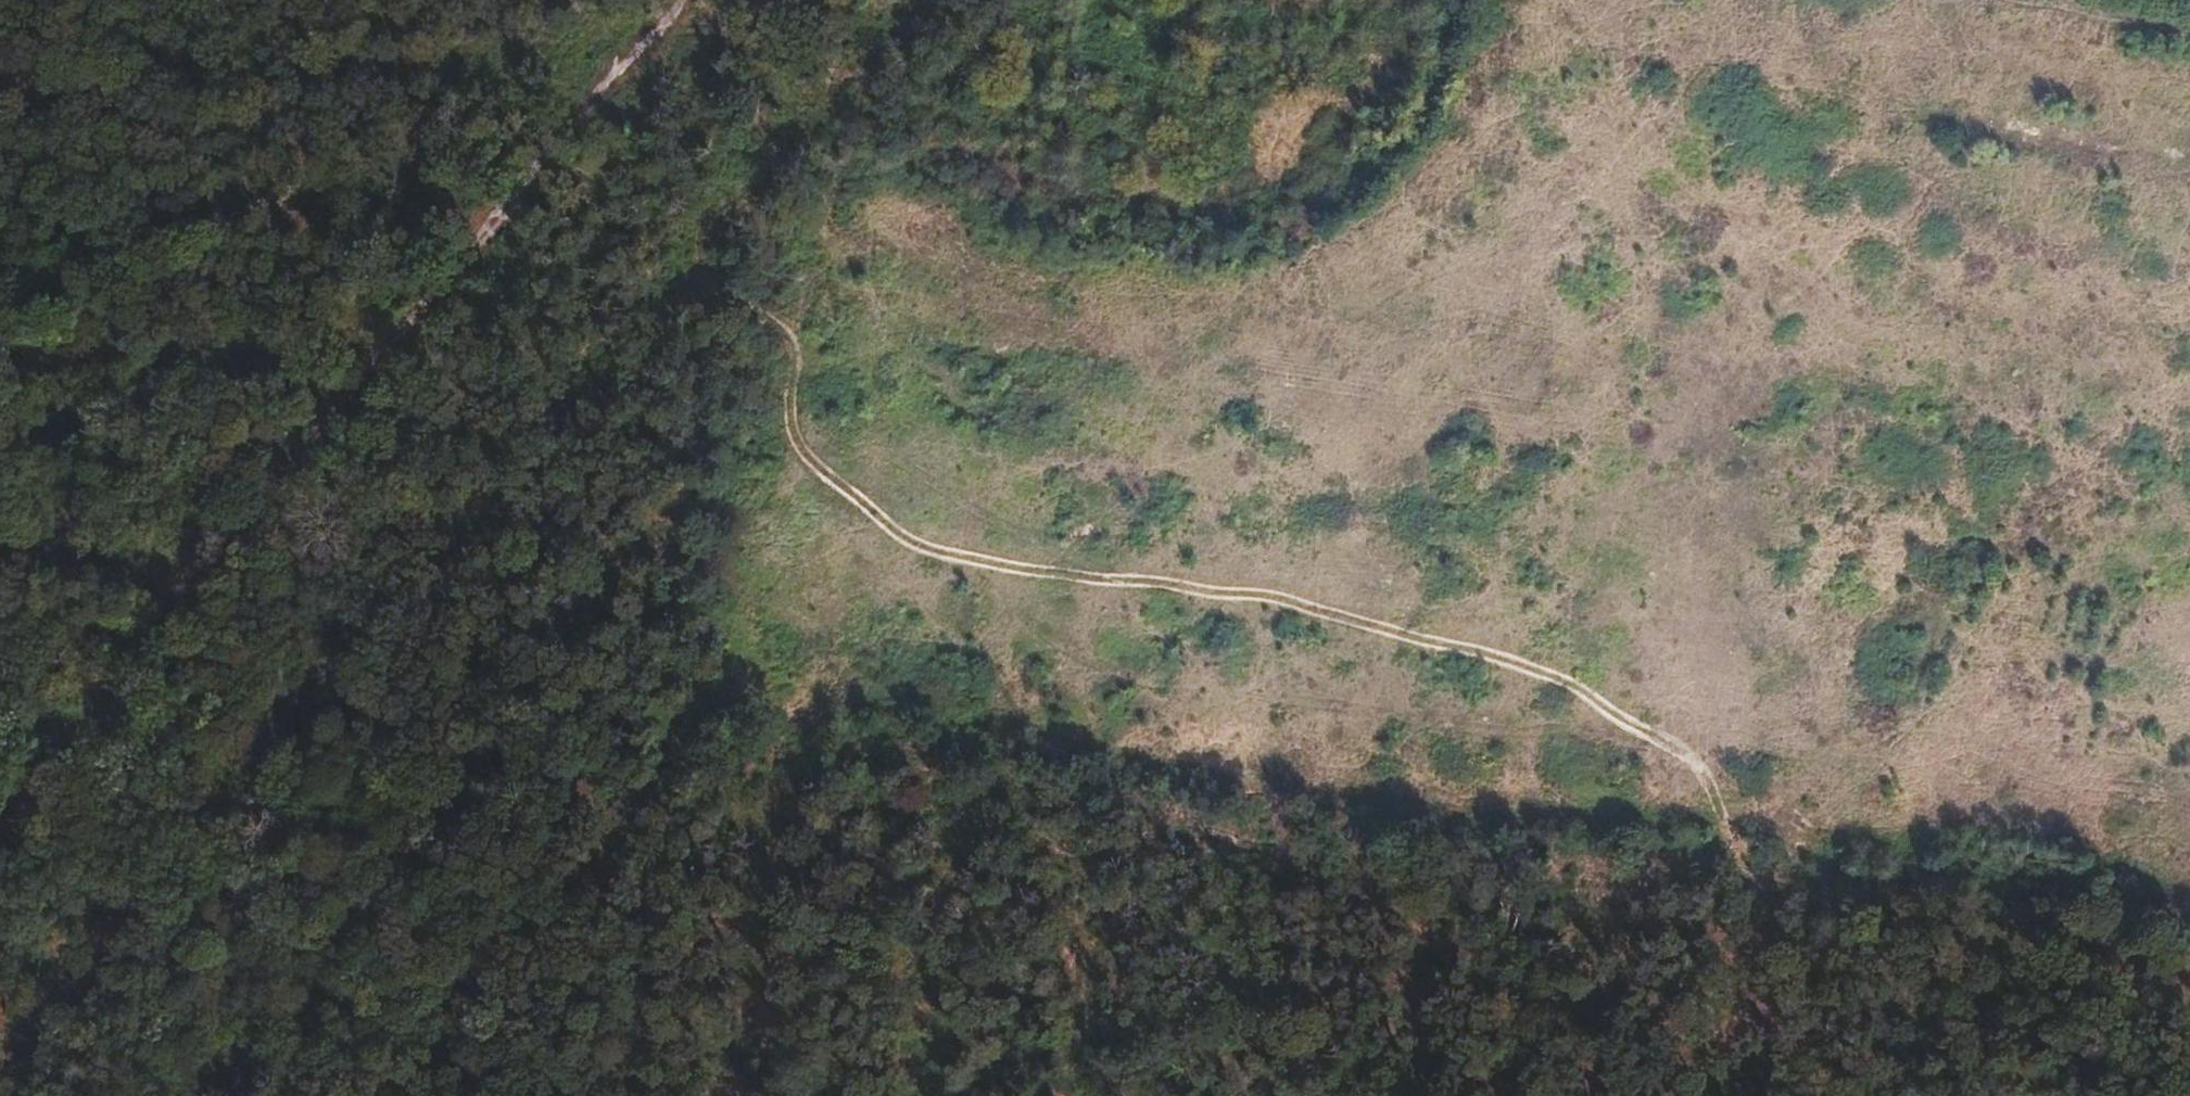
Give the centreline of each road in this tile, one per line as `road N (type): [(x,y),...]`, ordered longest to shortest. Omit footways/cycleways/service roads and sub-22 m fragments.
road 1 (track): [(783,0),(679,530),(593,1095)]
road 2 (unclassified): [(0,813),(660,0)]

